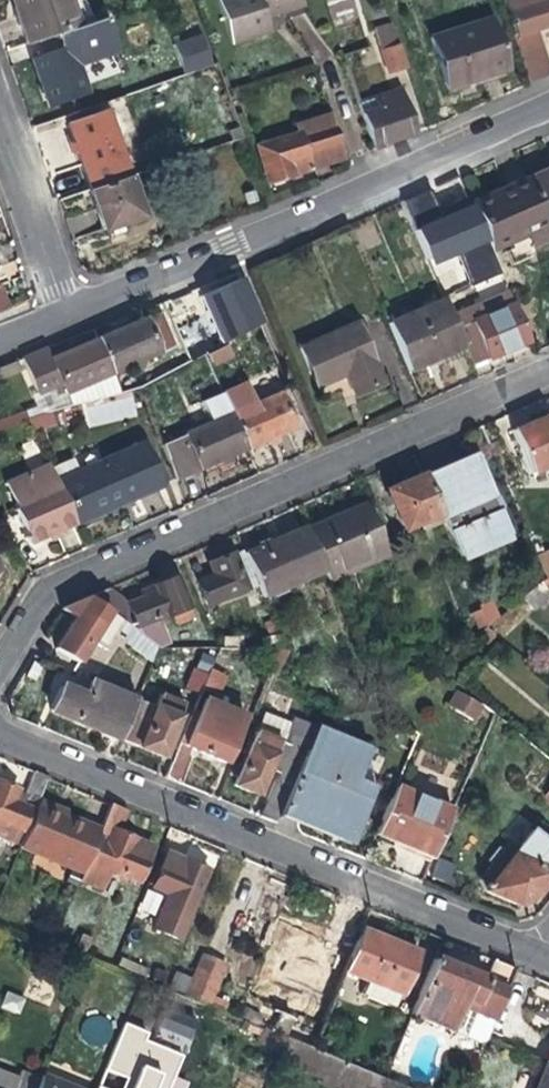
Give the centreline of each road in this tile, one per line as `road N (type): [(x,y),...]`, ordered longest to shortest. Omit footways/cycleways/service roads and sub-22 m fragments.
road 1 (residential): [(548,370),(71,579),(42,600),(0,666)]
road 2 (residential): [(0,730),(540,951)]
road 3 (residential): [(75,310),(548,106)]
road 4 (residential): [(75,310),(0,112)]

